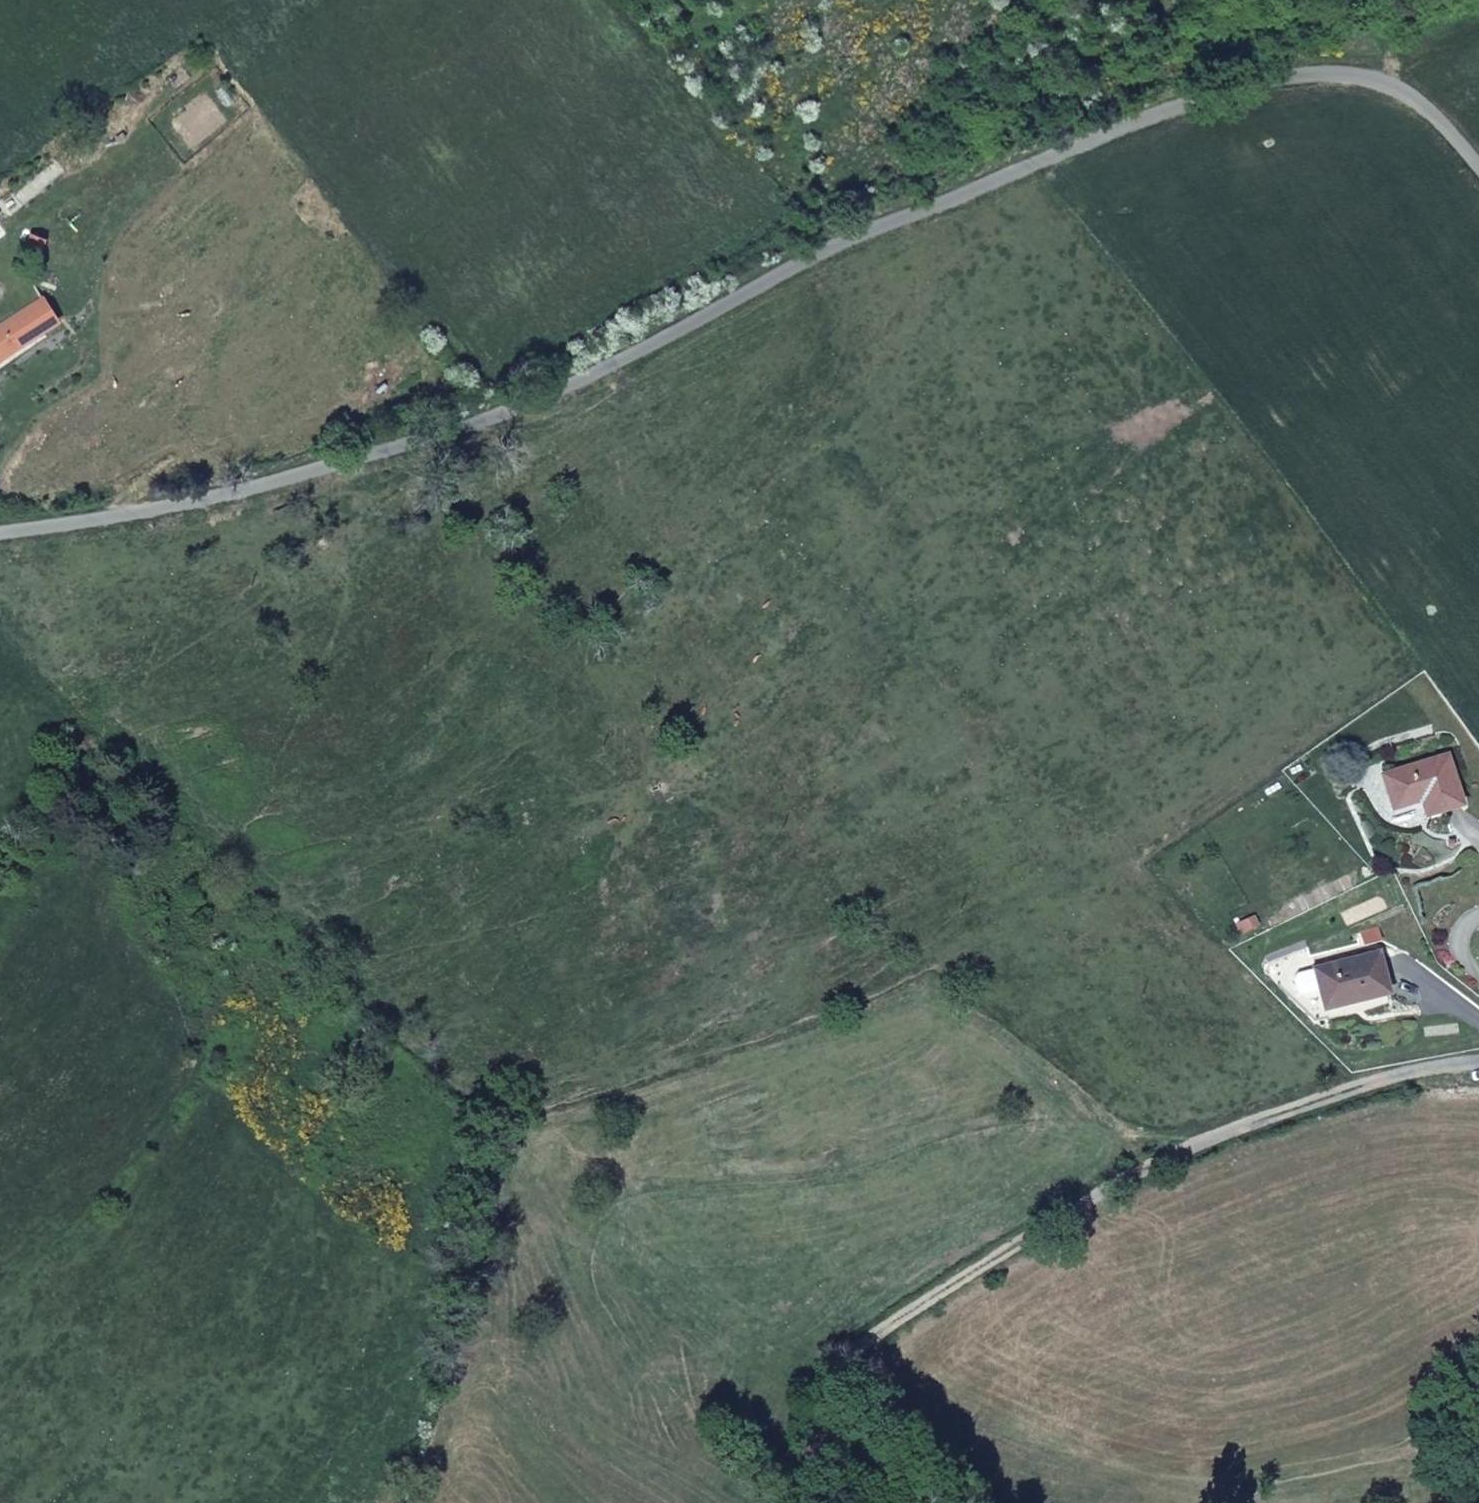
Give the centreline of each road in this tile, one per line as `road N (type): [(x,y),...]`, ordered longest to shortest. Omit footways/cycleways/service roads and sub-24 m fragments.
road 1 (unclassified): [(1478,171),(1412,95),(1328,76),(1217,100),(928,211),(597,374),(428,444),(118,518),(0,536)]
road 2 (track): [(1478,1065),(1402,1078),(1219,1139),(928,1300),(839,1366),(813,1432),(825,1502)]

